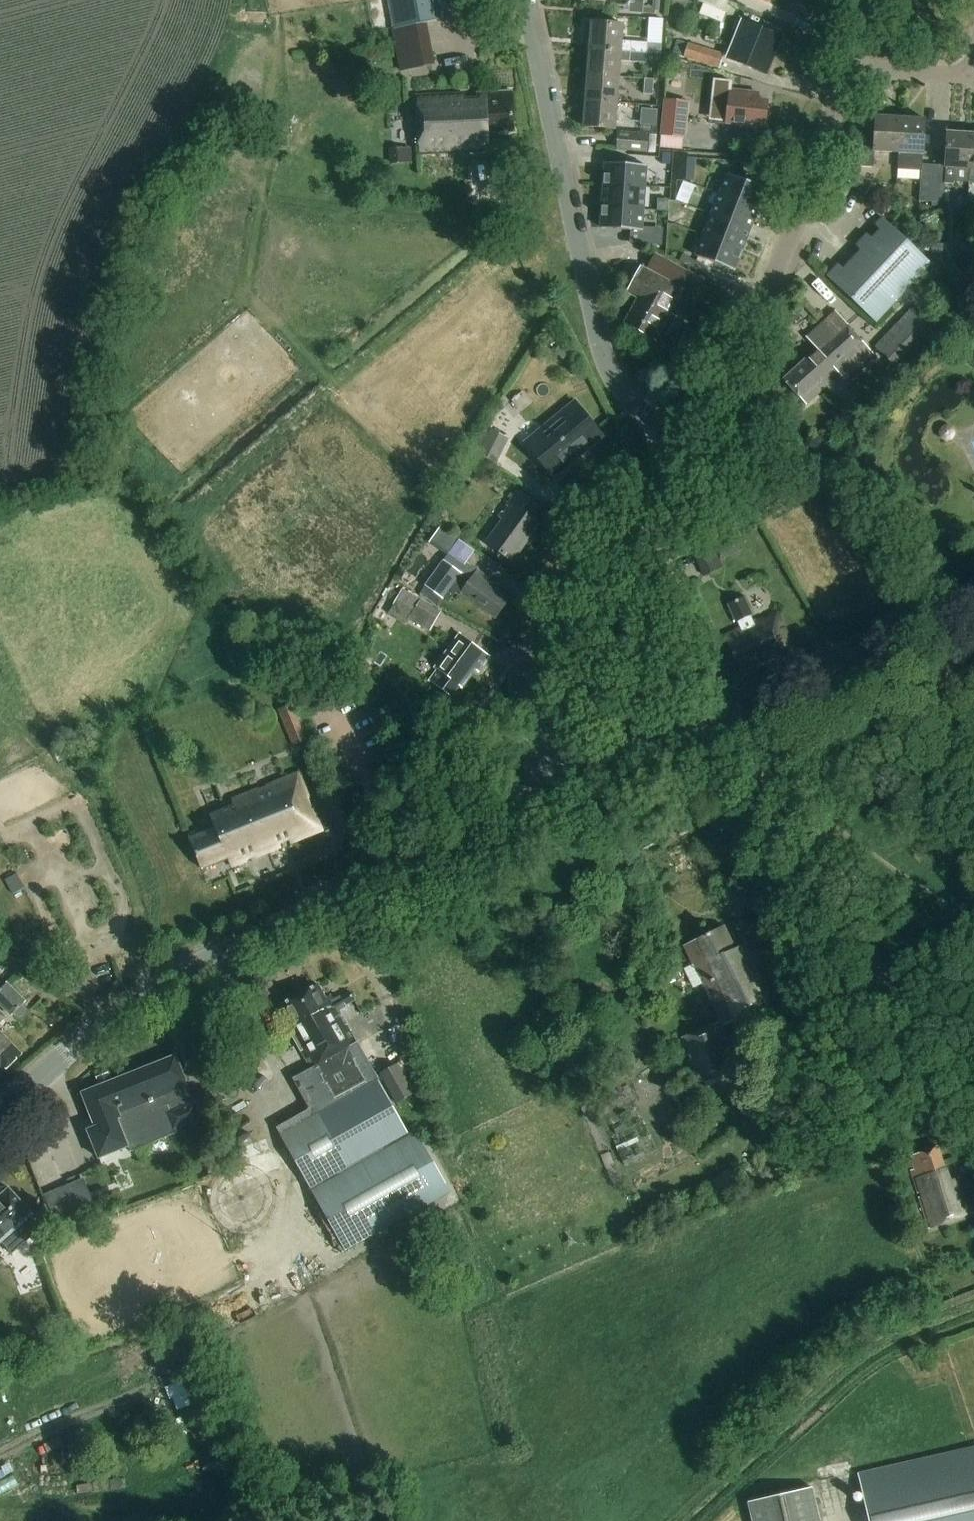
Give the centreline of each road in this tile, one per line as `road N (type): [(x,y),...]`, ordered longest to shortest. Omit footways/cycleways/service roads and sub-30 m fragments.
road 1 (tertiary): [(0,1117),(152,992),(502,816),(537,768)]
road 2 (unclassified): [(973,1137),(723,710)]
road 3 (residential): [(681,436),(645,415),(605,363),(525,0)]
road 4 (residential): [(681,436),(775,271),(851,71)]
road 5 (residential): [(537,768),(525,688),(544,627),(681,436)]
road 6 (tertiary): [(723,710),(973,599)]
road 7 (tertiary): [(537,768),(596,767),(723,710)]
road 8 (residential): [(851,71),(953,77),(972,72),(973,62)]

